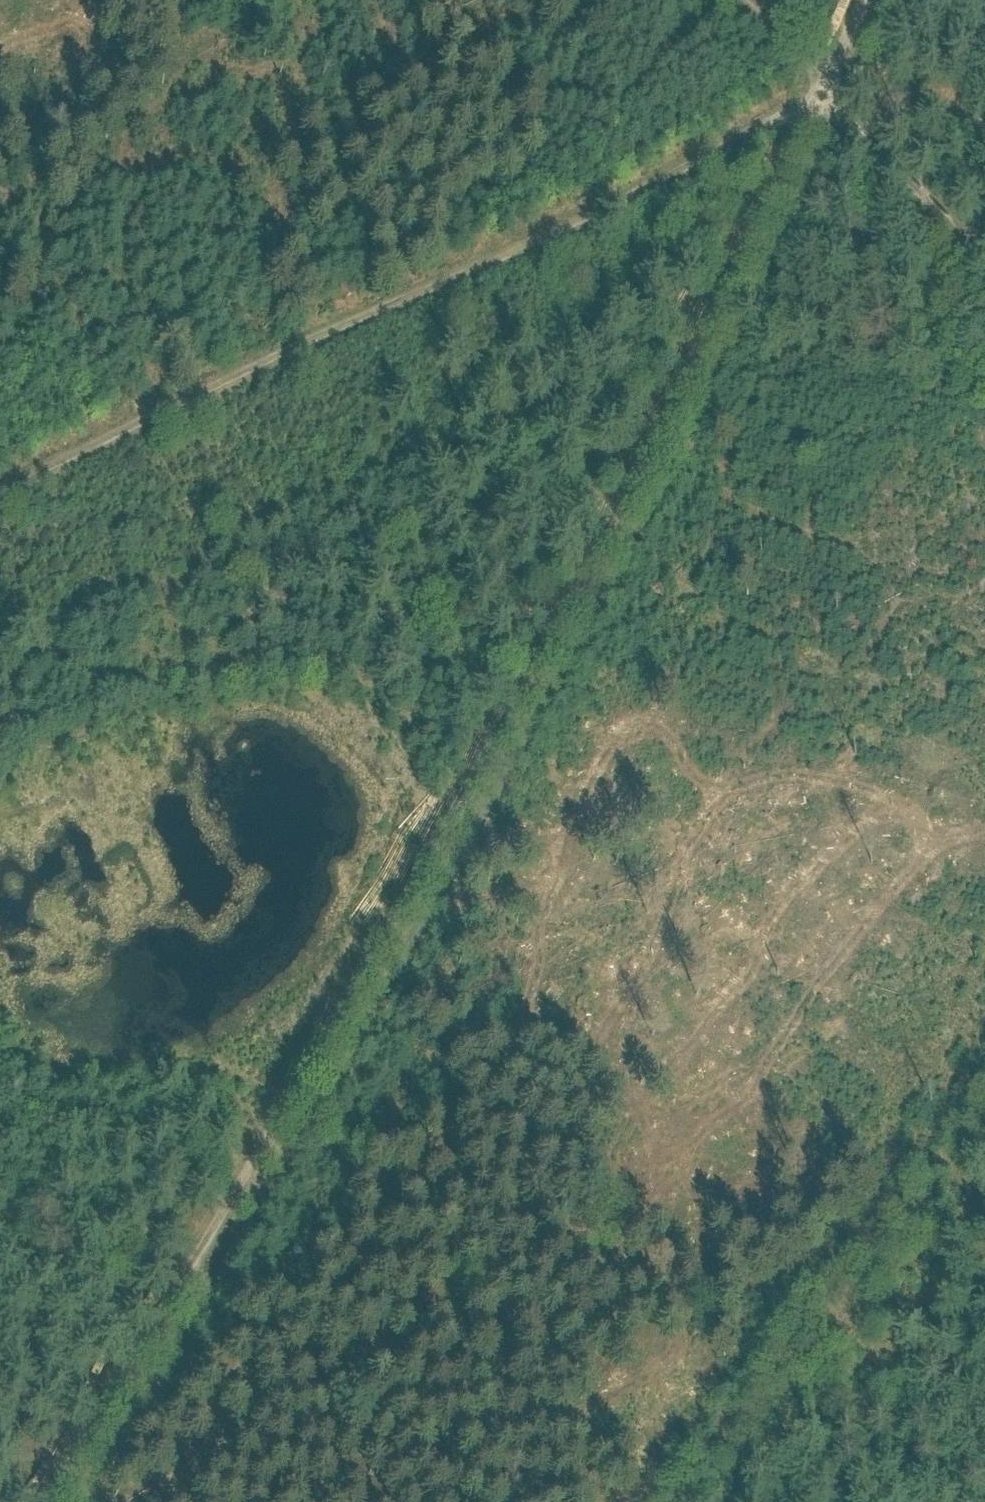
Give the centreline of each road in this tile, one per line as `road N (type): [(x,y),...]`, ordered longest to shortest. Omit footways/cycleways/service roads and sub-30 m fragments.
road 1 (track): [(52,1501),(598,551),(810,112)]
road 2 (track): [(810,112),(665,168),(0,488)]
road 3 (track): [(984,274),(937,212),(836,117)]
road 4 (track): [(984,123),(848,92)]

